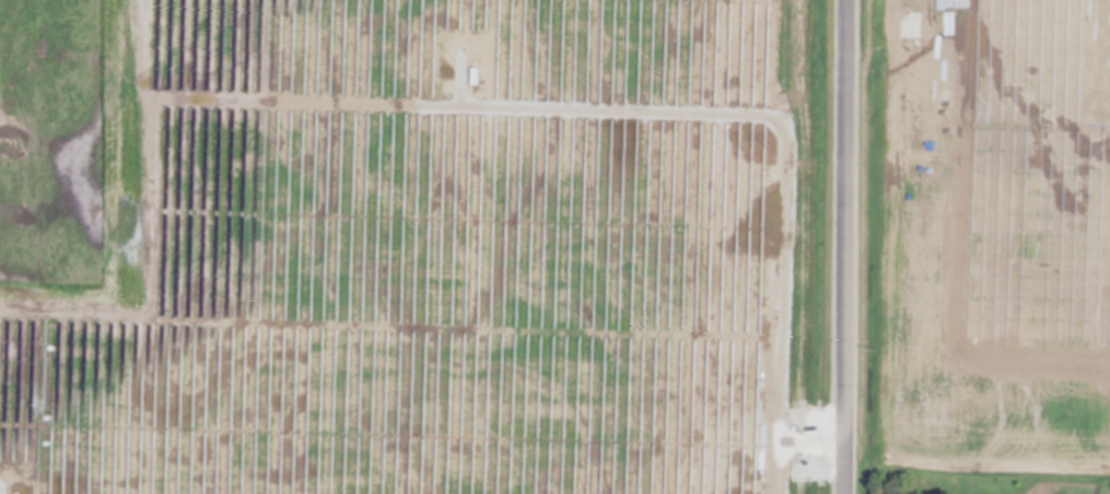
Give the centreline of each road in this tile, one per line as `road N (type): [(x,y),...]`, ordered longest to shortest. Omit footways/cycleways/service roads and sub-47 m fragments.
road 1 (tertiary): [(846,493),(848,0)]

